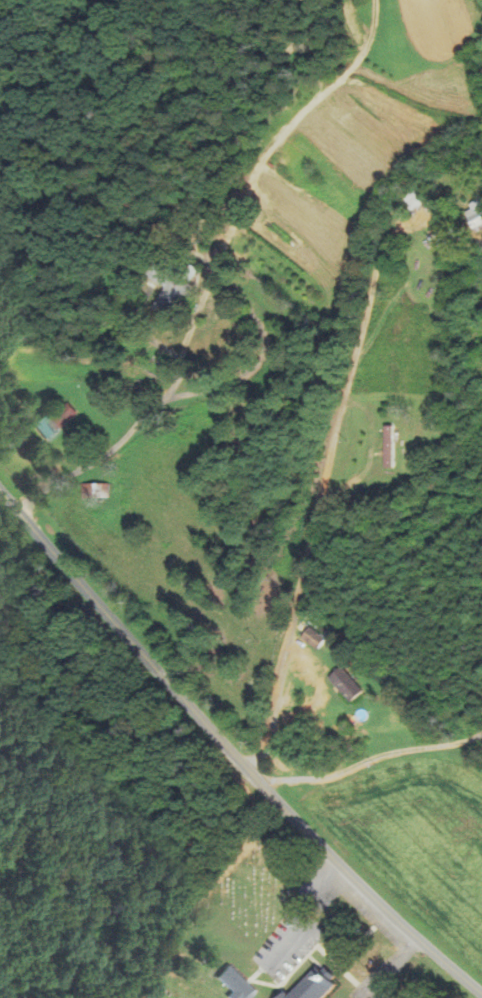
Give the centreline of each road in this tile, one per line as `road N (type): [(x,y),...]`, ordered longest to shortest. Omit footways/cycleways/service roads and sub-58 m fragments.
road 1 (residential): [(259,775),(372,289)]
road 2 (residential): [(481,996),(364,888),(198,709)]
road 3 (residential): [(198,709),(0,493)]

